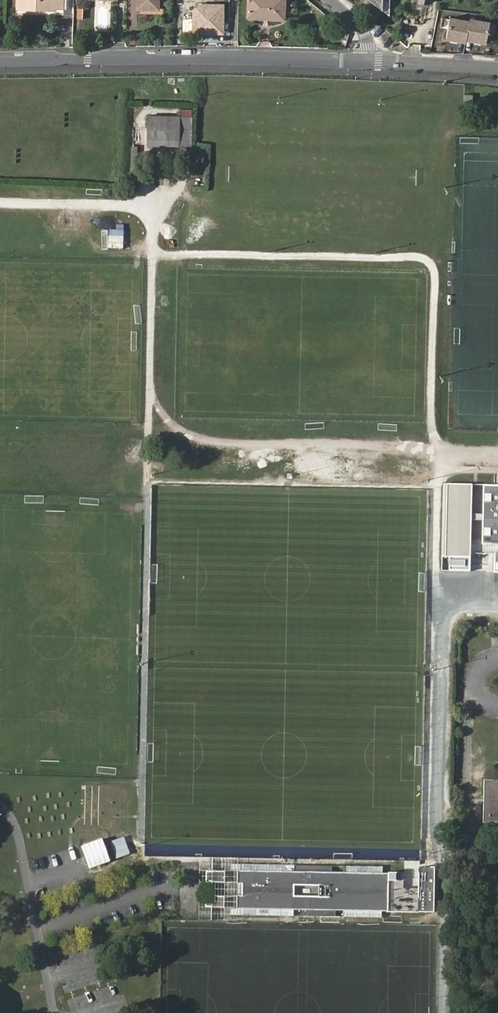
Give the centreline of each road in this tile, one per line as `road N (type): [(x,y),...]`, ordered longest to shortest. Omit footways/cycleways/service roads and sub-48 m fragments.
road 1 (track): [(0,201),(121,205),(154,236),(139,779),(145,855)]
road 2 (track): [(158,256),(429,263),(436,272),(434,431),(459,459),(497,459)]
road 3 (track): [(497,618),(454,621),(448,630),(442,1012)]
road 4 (tertiary): [(0,62),(372,64)]
road 5 (track): [(454,621),(459,459)]
road 6 (tertiary): [(372,64),(497,69)]

